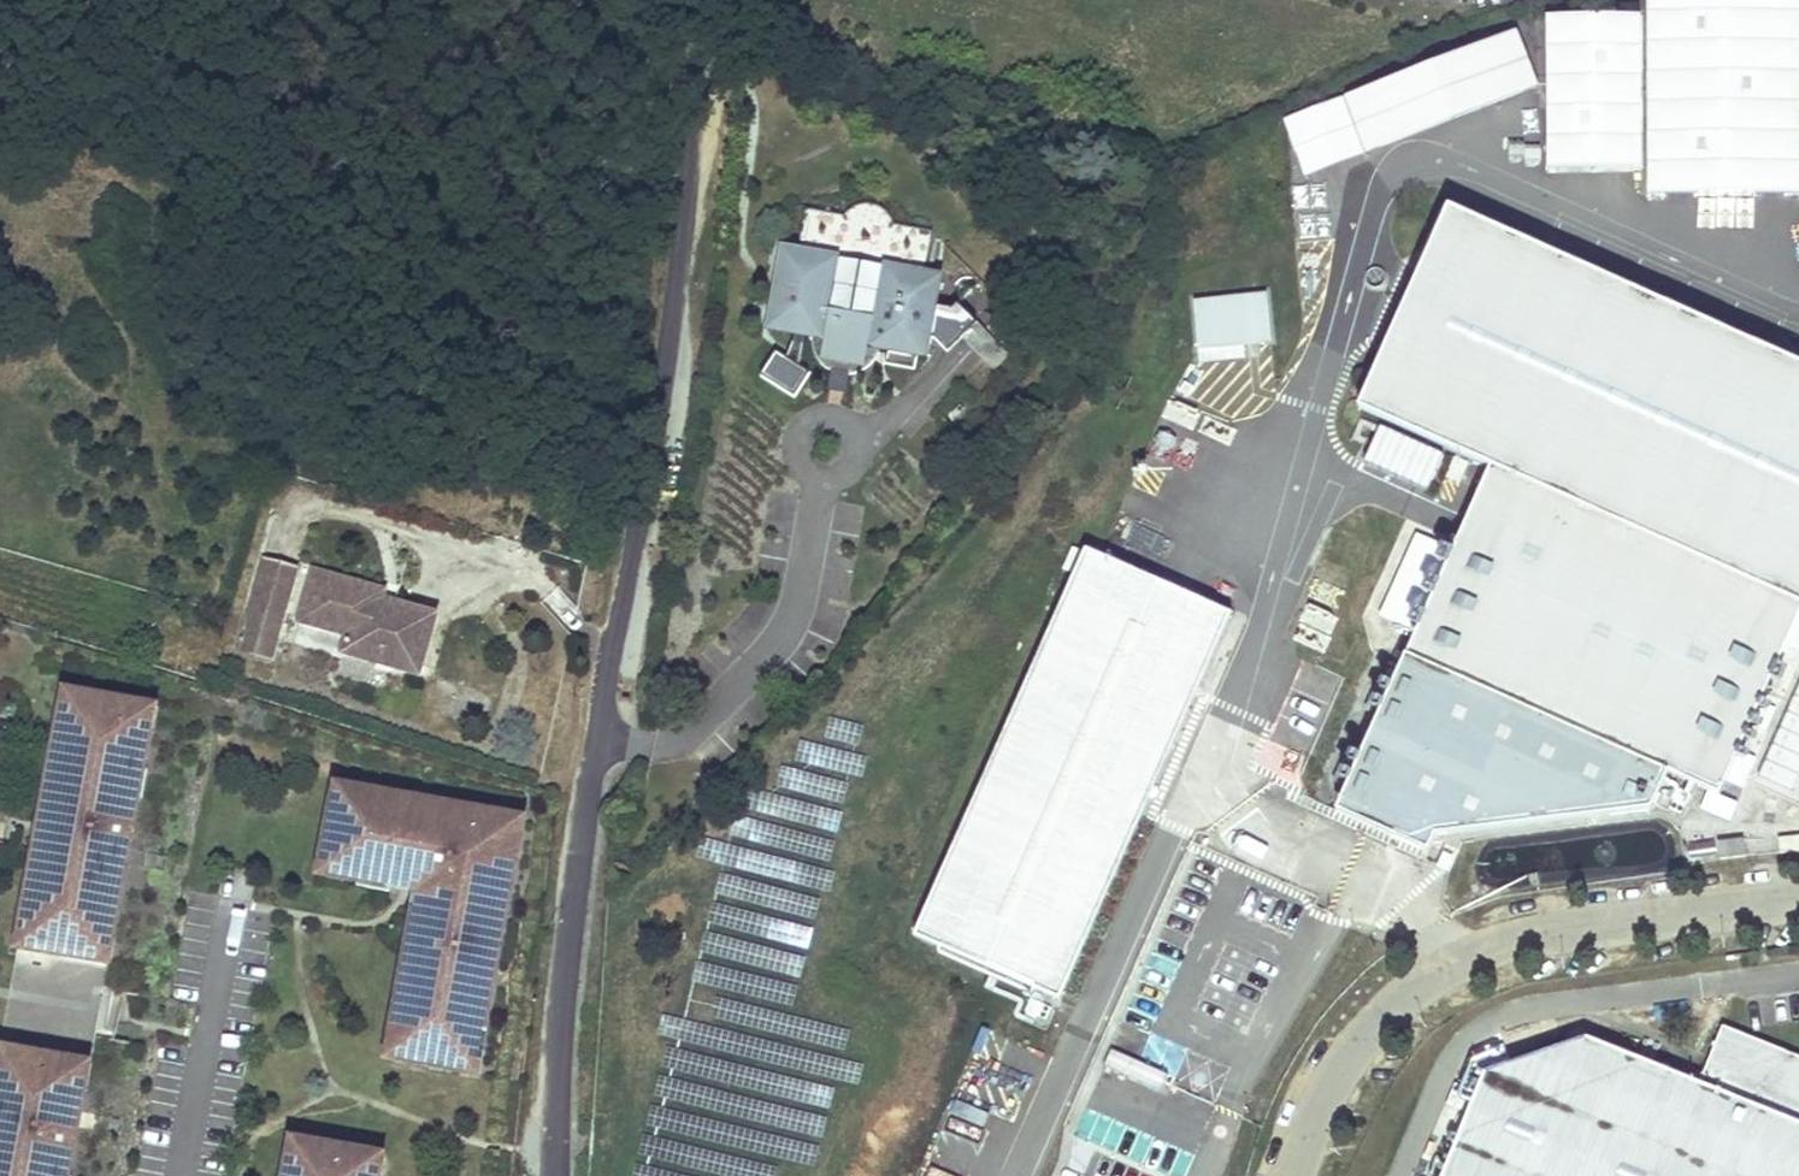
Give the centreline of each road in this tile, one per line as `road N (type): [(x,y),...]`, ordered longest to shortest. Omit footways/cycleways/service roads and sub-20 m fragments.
road 1 (unclassified): [(555,1175),(558,1071),(591,798),(673,314),(709,0)]
road 2 (unclassified): [(1294,1175),(1352,1054),(1398,1004),(1464,961),(1550,934),(1798,901)]
road 3 (residential): [(234,907),(183,1175)]

